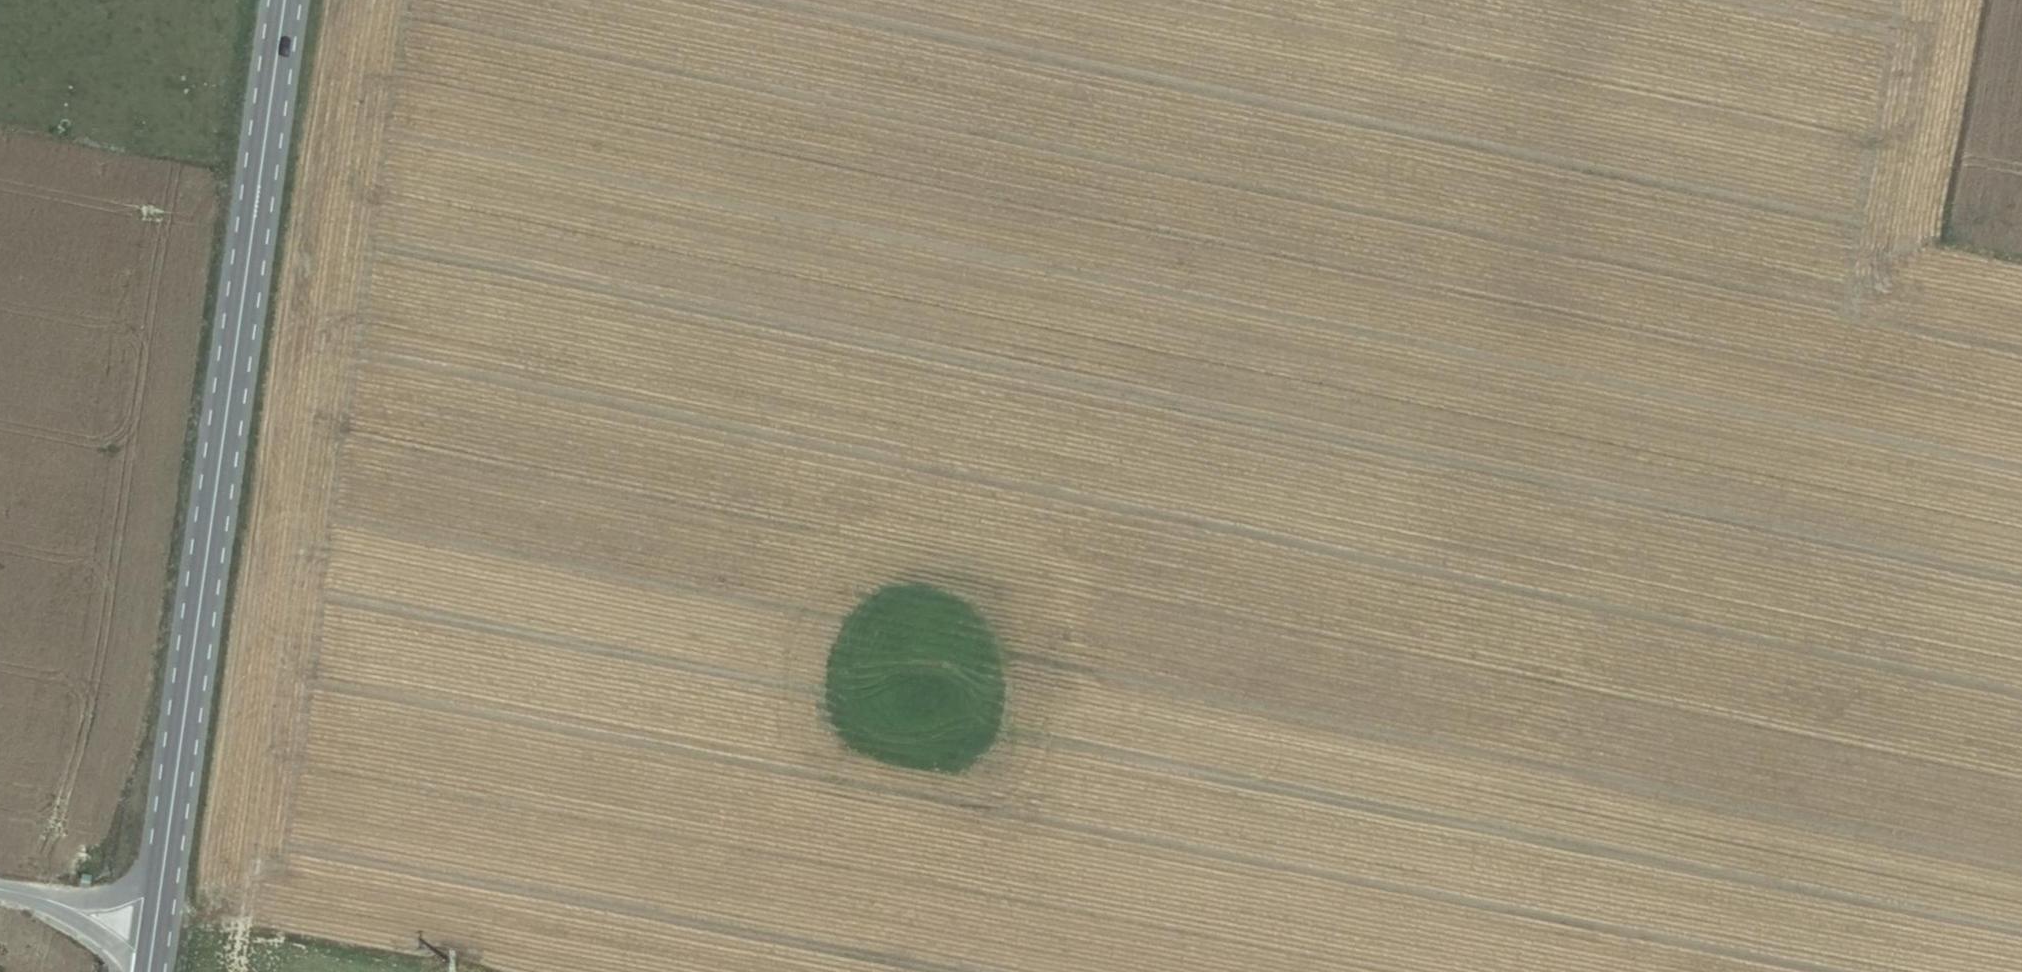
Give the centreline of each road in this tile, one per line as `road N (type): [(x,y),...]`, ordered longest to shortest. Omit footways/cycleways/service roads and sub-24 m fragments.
road 1 (primary): [(153,916),(283,0)]
road 2 (unclassified): [(0,887),(153,916)]

